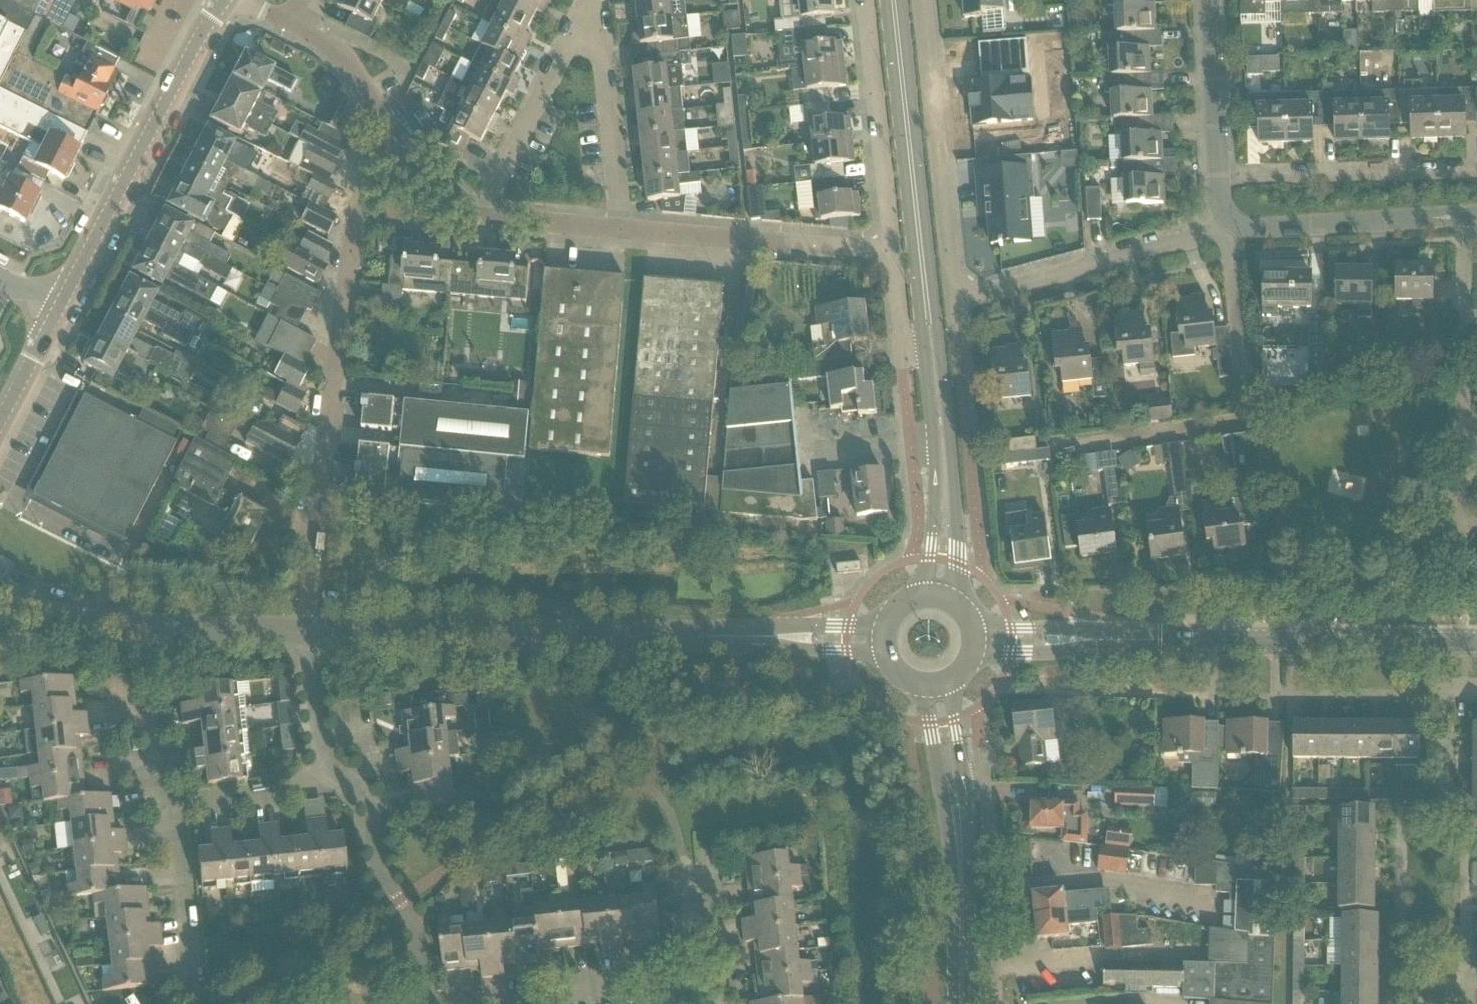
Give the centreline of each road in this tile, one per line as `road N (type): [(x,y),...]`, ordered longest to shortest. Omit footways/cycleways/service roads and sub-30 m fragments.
road 1 (residential): [(304,637),(316,491),(356,234),(375,188),(399,160)]
road 2 (residential): [(484,215),(594,3),(625,229)]
road 3 (residential): [(304,637),(763,635)]
road 4 (residential): [(1225,226),(1249,417),(1058,449)]
road 5 (tertiary): [(1093,640),(1476,641)]
road 6 (tertiary): [(61,313),(225,0)]
road 7 (residential): [(1473,212),(1470,544)]
road 8 (residential): [(0,582),(87,621),(161,634),(304,637)]
road 9 (tertiary): [(955,599),(951,443),(940,342),(923,295)]
road 10 (tertiary): [(896,0),(923,295)]
road 11 (residential): [(950,291),(922,0)]
road 12 (residential): [(950,291),(1225,226)]
road 13 (residential): [(430,1003),(418,932),(380,876),(371,800),(329,765)]
road 14 (tertiary): [(923,687),(960,951)]
road 15 (residential): [(625,229),(890,254)]
road 16 (residential): [(866,0),(890,254)]
road 17 (residential): [(1225,226),(1473,212)]
road 18 (tertiary): [(923,352),(936,514),(923,593)]
road 19 (unclassified): [(477,1003),(714,973)]
road 20 (residential): [(1225,226),(1216,0)]
road 21 (residential): [(173,806),(195,991),(171,1003)]
road 22 (residential): [(992,954),(983,774),(965,775)]
road 23 (tertiary): [(960,951),(965,775)]
road 24 (residential): [(297,24),(399,160)]
road 25 (residential): [(115,679),(121,715),(158,712),(173,806)]
road 26 (residential): [(329,765),(313,784),(173,806)]
road 27 (residential): [(484,215),(625,229)]
road 28 (tertiary): [(0,431),(61,313)]
road 29 (residential): [(329,765),(319,753),(304,637)]
road 30 (residential): [(887,622),(785,626),(763,635)]
road 31 (residential): [(763,635),(797,650),(885,650)]

